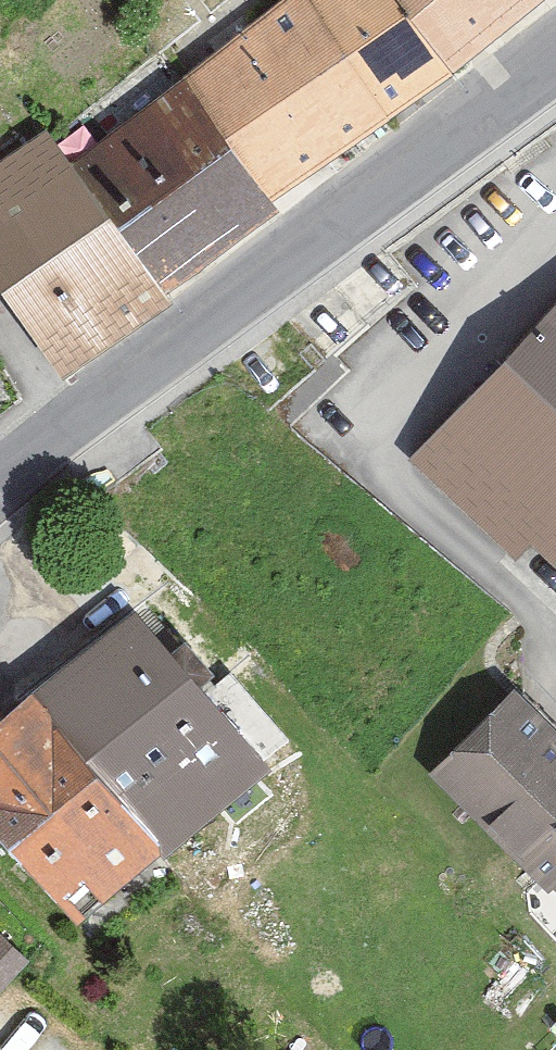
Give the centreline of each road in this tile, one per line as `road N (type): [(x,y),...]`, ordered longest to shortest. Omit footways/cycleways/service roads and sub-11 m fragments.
road 1 (secondary): [(555,71),(0,489)]

